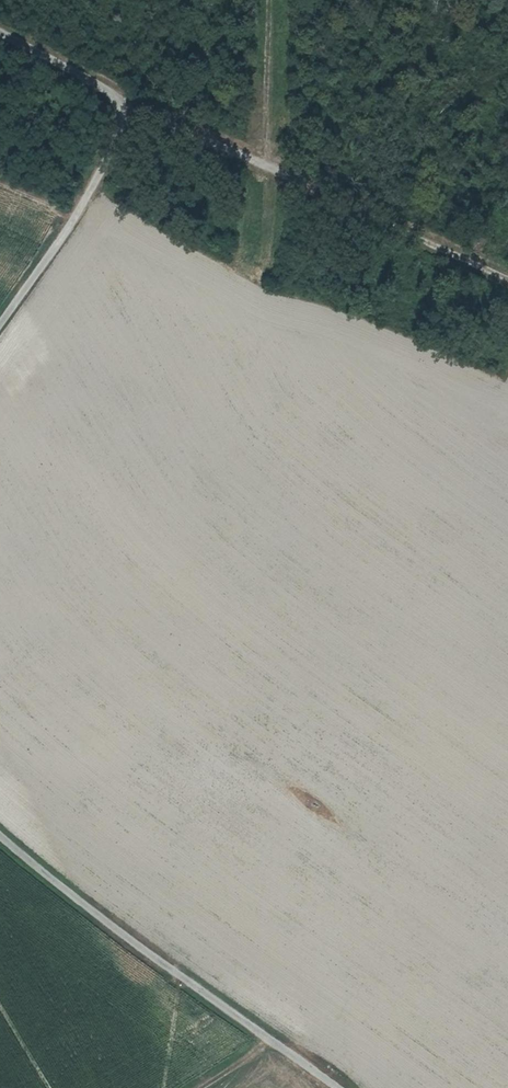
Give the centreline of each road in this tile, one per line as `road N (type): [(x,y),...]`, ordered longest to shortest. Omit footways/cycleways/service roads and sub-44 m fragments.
road 1 (unclassified): [(0,837),(338,1087)]
road 2 (track): [(139,105),(497,275),(507,258)]
road 3 (unclassified): [(0,32),(139,105),(0,320)]

